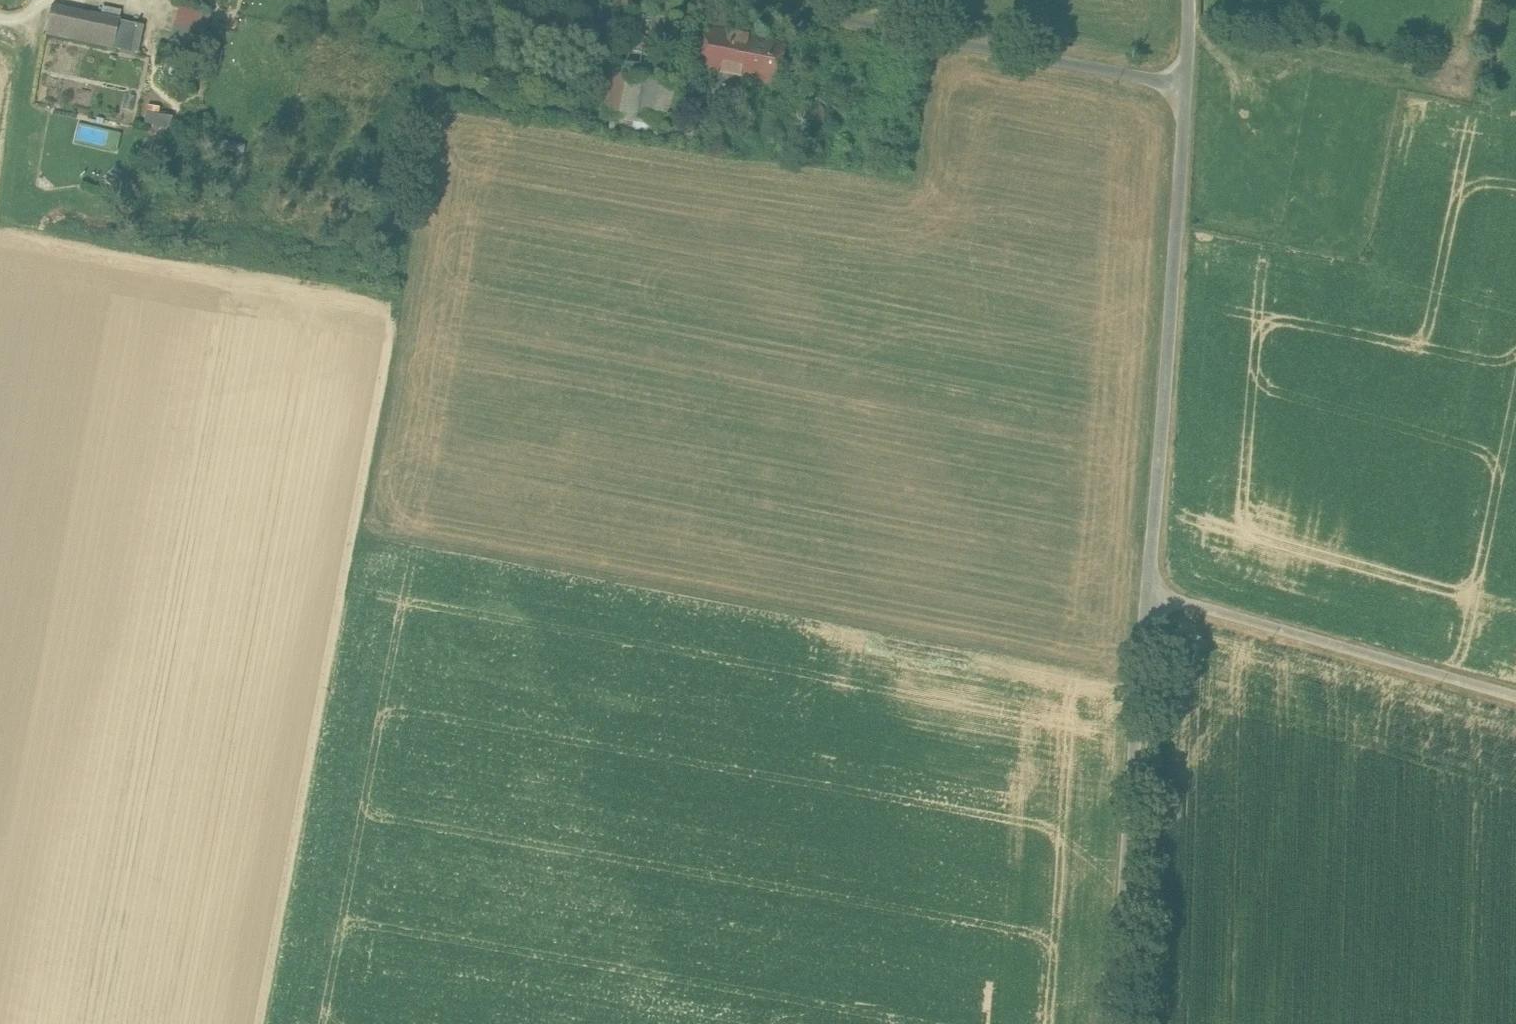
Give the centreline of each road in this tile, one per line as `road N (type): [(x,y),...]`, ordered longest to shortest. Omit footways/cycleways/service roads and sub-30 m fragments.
road 1 (unclassified): [(1123,1023),(1192,80)]
road 2 (unclassified): [(1192,80),(821,0)]

